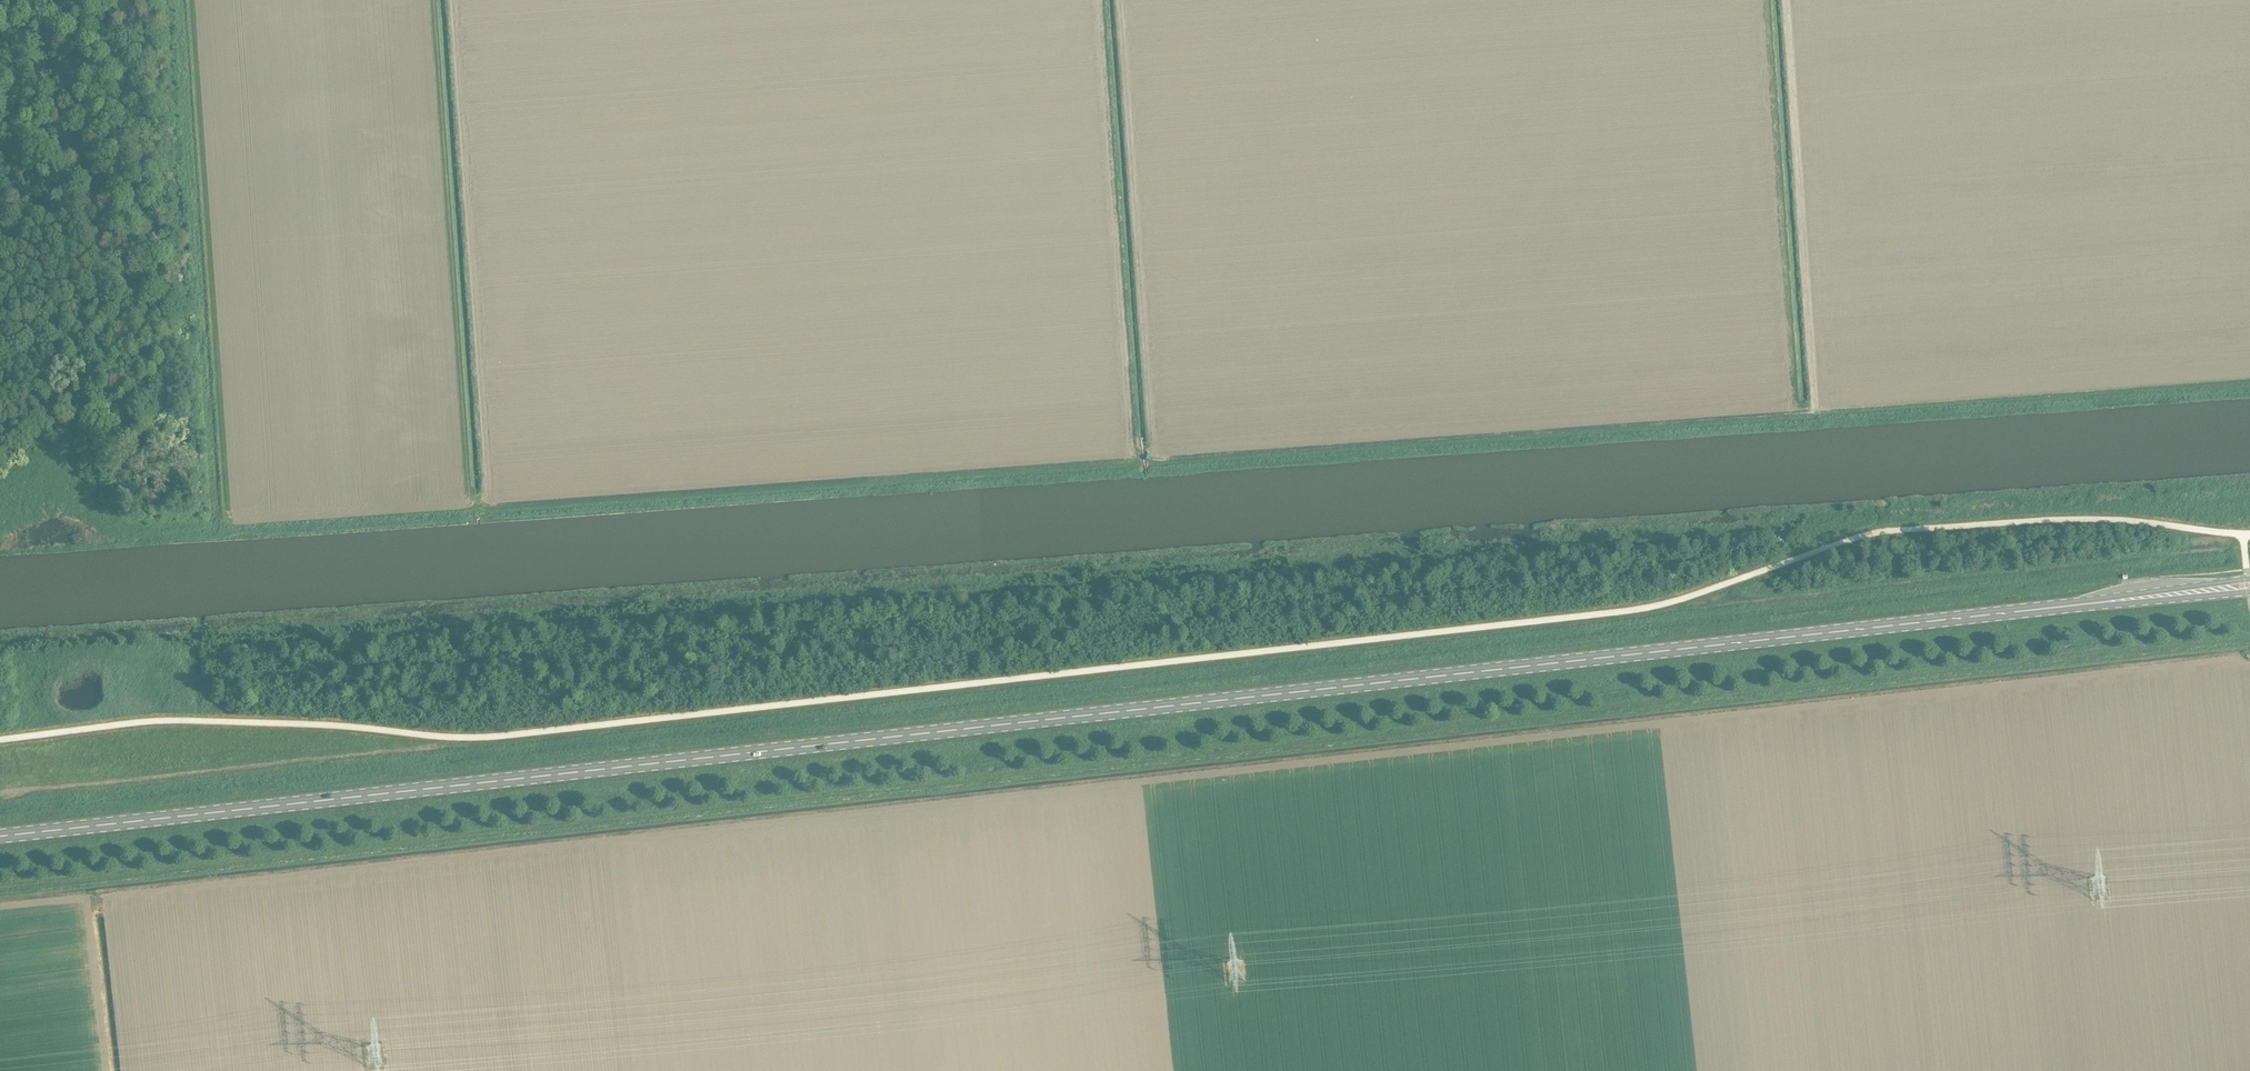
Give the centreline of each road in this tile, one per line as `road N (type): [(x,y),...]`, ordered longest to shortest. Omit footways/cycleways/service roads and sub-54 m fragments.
road 1 (primary): [(0,835),(2218,588)]

